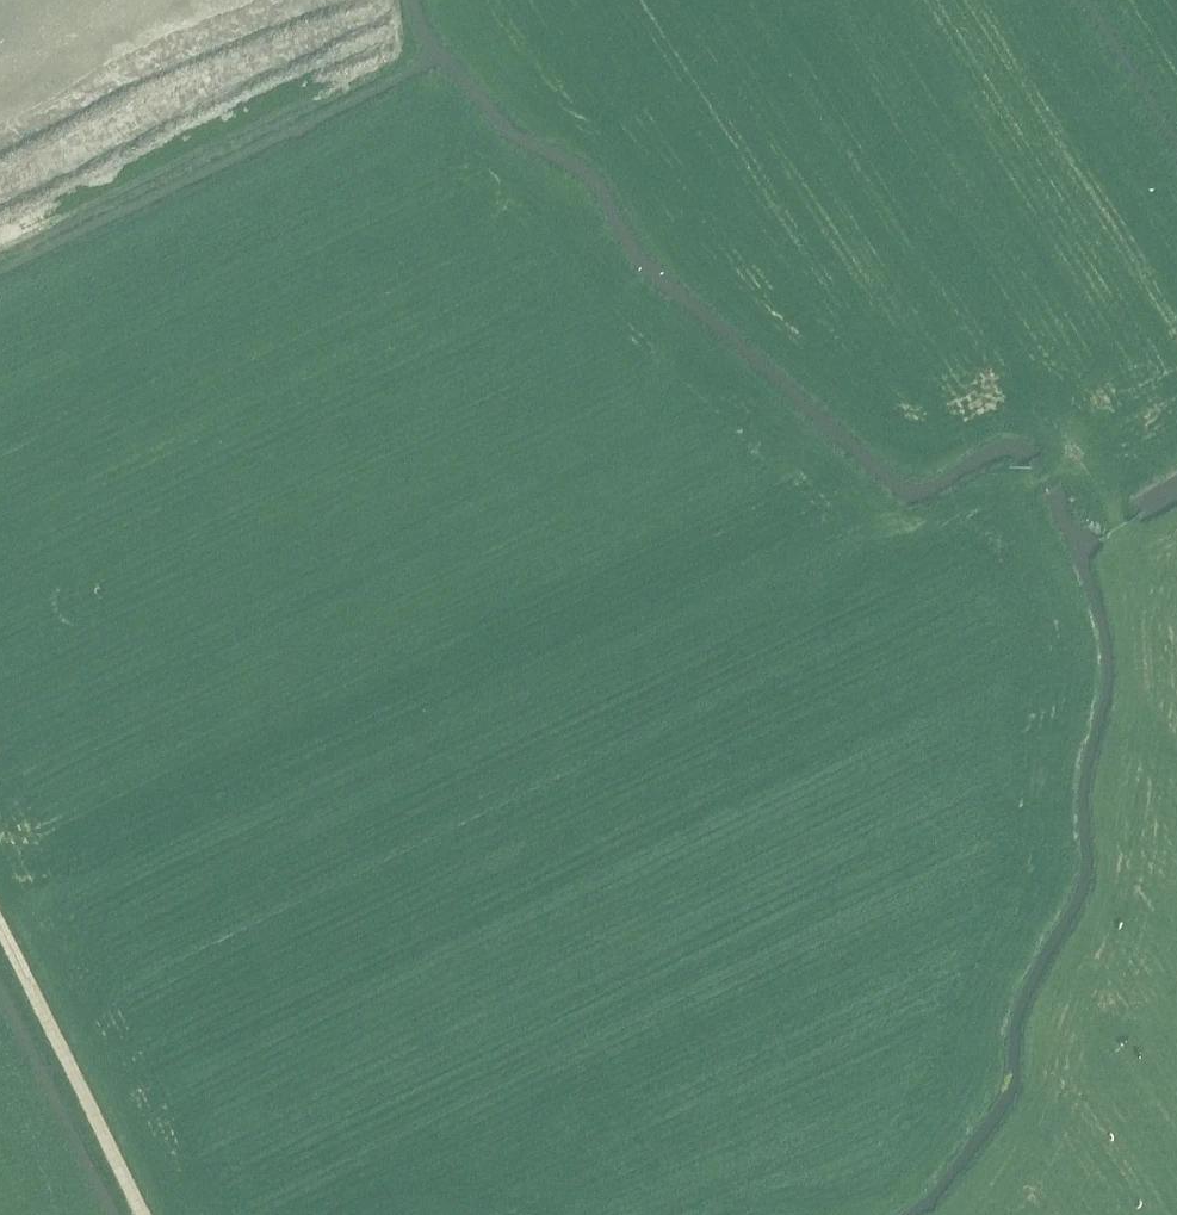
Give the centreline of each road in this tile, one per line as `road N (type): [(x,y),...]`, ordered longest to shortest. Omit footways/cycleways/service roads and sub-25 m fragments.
road 1 (track): [(0,931),(142,1214)]

